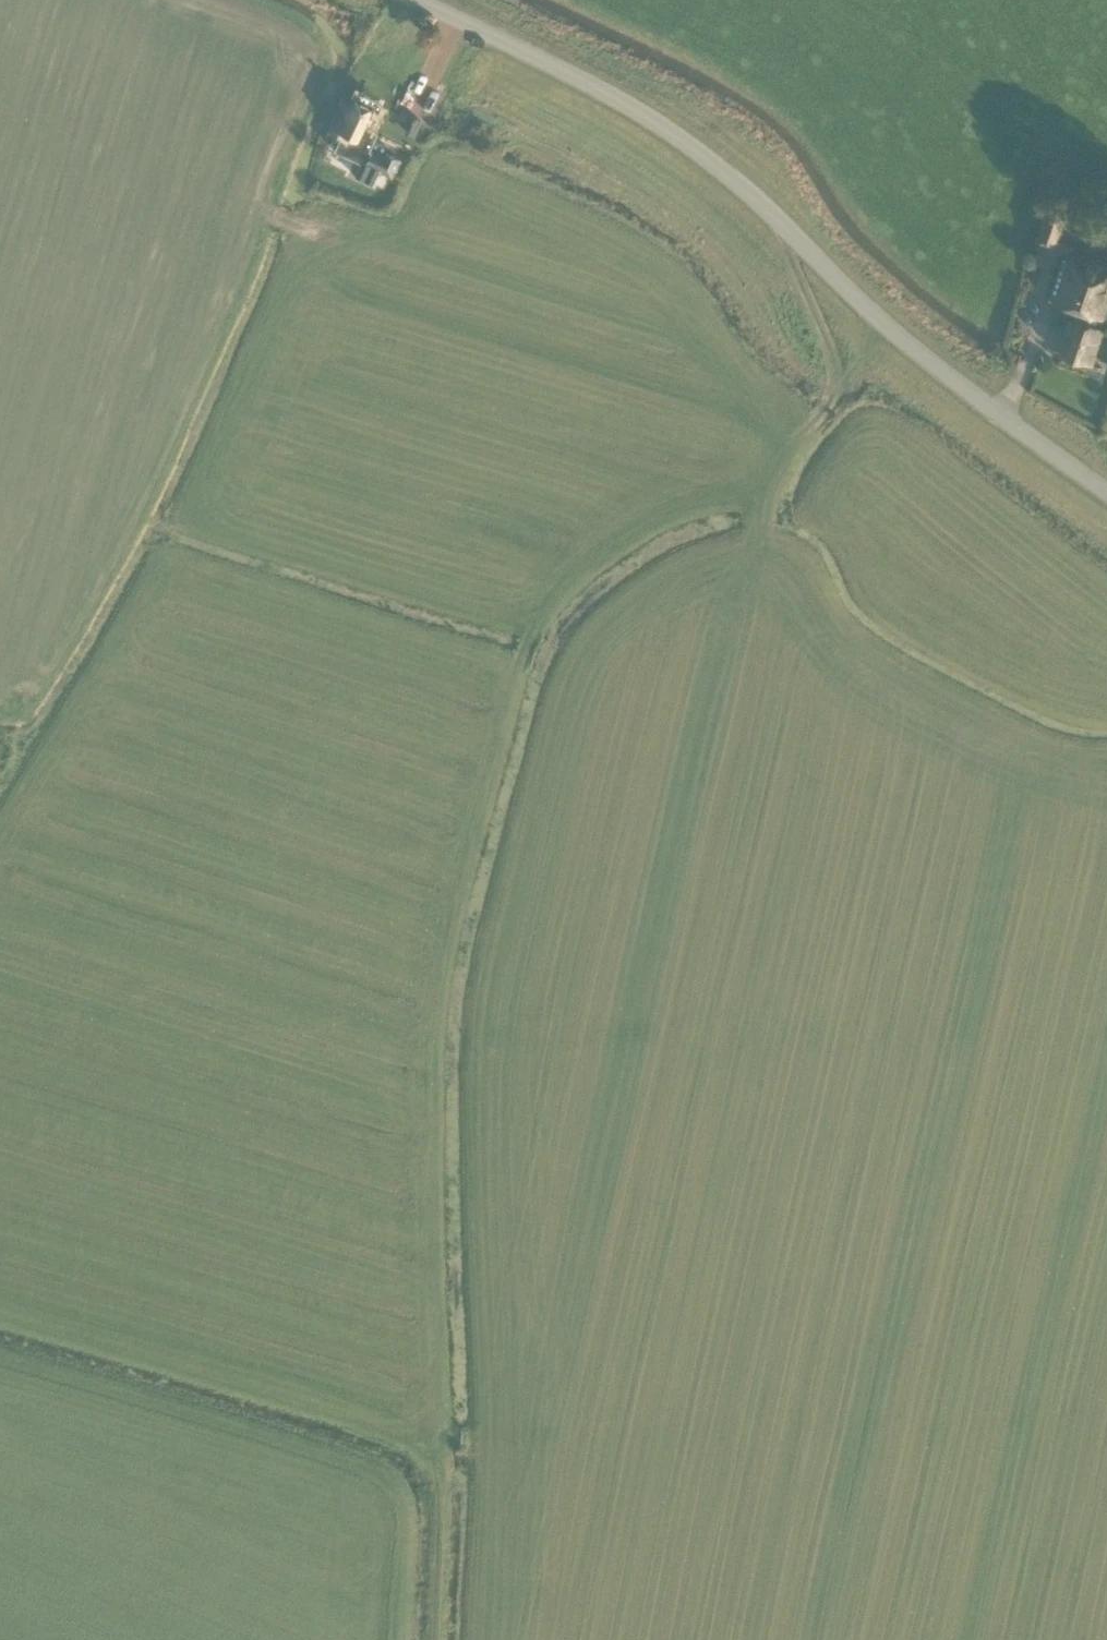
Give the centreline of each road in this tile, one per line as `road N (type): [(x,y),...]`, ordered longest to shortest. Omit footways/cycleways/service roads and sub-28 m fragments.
road 1 (unclassified): [(1106,488),(882,319),(769,206),(689,142),(593,83),(421,0)]

